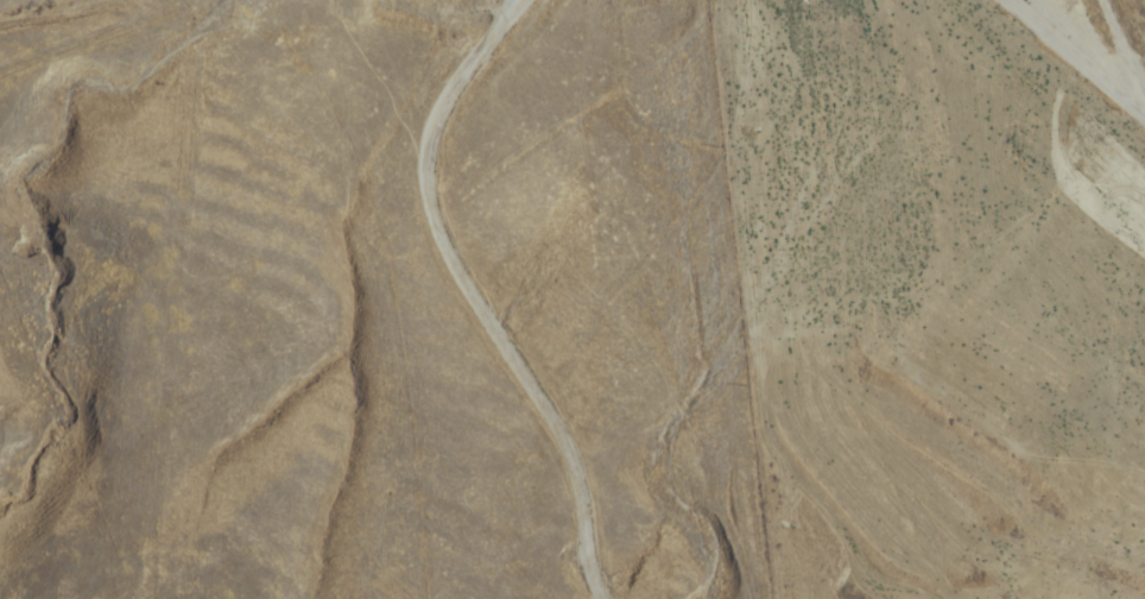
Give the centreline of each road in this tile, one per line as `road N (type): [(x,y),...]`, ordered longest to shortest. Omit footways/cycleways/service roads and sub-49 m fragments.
road 1 (residential): [(617,598),(462,209),(462,147),(540,0)]
road 2 (residential): [(1144,121),(1000,0)]

